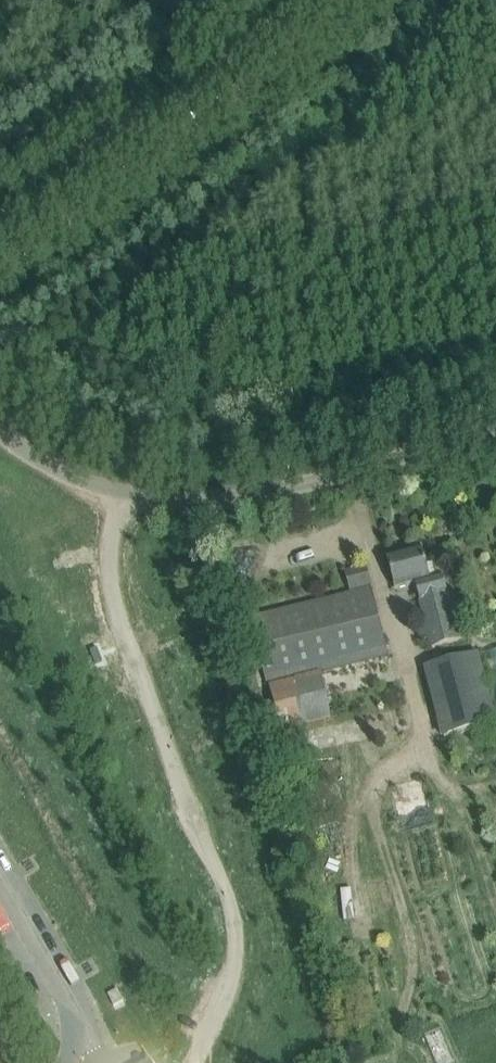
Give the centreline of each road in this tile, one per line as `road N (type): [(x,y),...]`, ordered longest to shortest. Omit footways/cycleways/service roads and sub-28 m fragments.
road 1 (unclassified): [(0,427),(118,503),(274,494),(495,435)]
road 2 (tertiary): [(0,253),(109,185),(330,0)]

